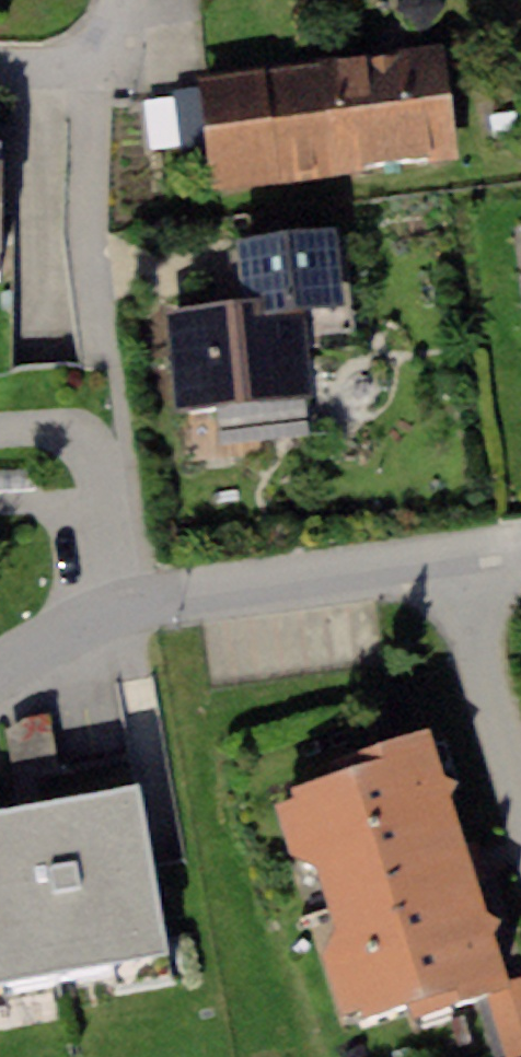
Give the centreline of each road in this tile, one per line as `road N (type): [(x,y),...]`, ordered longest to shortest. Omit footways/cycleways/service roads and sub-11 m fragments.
road 1 (track): [(84,72),(144,605)]
road 2 (residential): [(0,675),(144,605),(445,563)]
road 3 (residential): [(520,801),(445,563)]
road 4 (residential): [(122,0),(107,55),(84,72),(0,71)]

